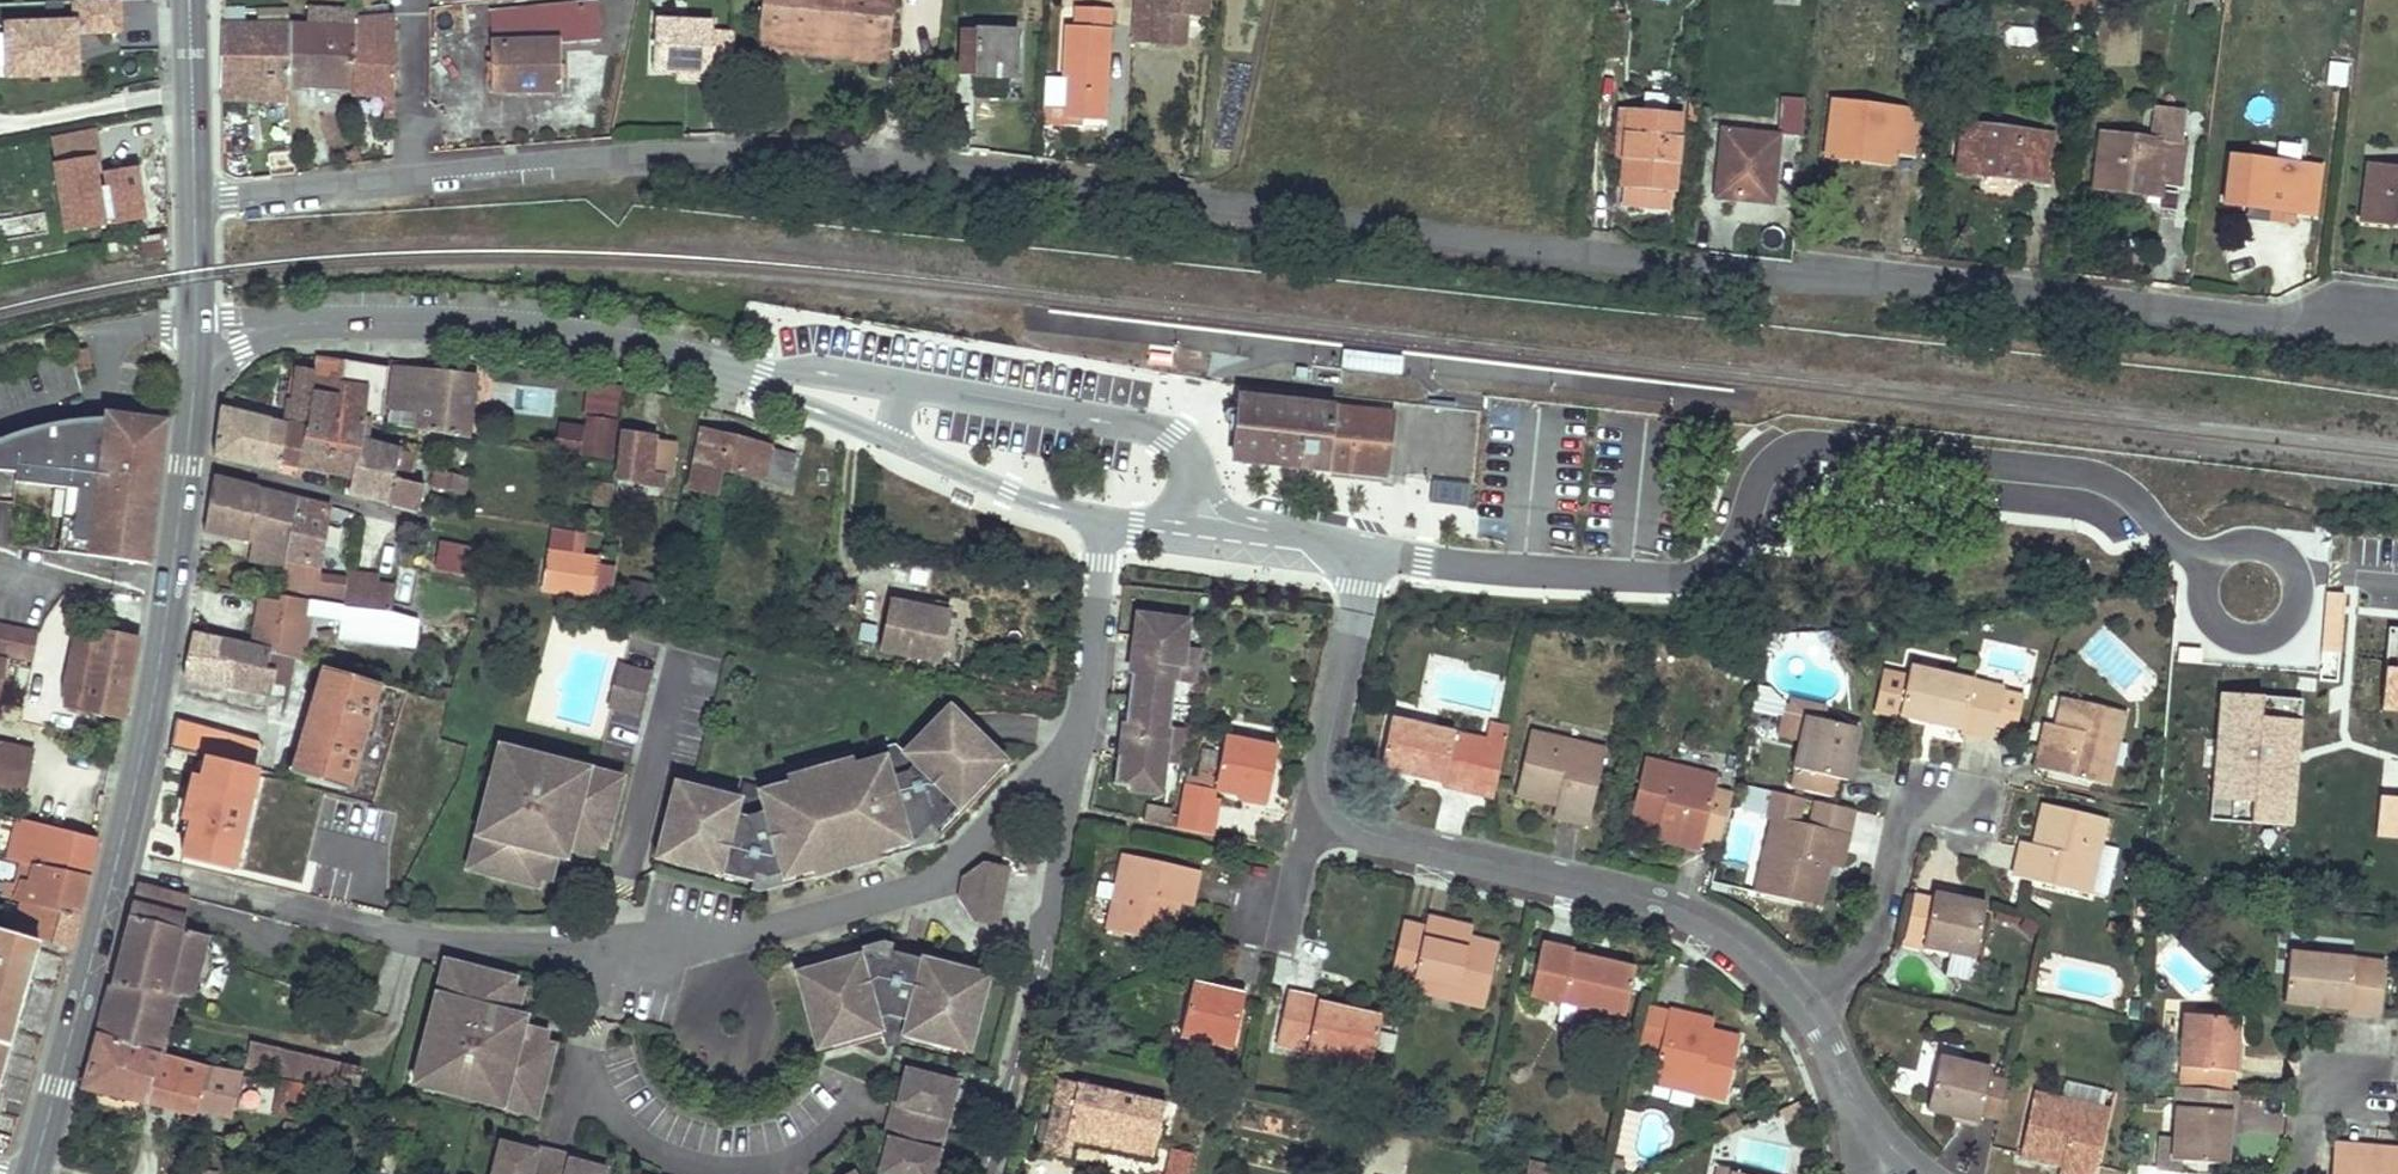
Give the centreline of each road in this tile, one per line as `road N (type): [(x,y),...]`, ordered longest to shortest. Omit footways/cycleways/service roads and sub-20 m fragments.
road 1 (residential): [(1213,205),(1809,277),(2397,330)]
road 2 (residential): [(196,338),(294,325),(402,324),(638,350),(856,412),(951,488),(1105,507)]
road 3 (secondary): [(33,1173),(144,723),(186,466),(196,338)]
road 4 (residential): [(1213,205),(776,158),(413,184)]
road 5 (residential): [(412,936),(676,946),(886,896),(966,855),(1080,730)]
road 6 (residential): [(1804,1006),(1752,952),(1685,910),(1363,830),(1344,817),(1327,785)]
road 7 (residential): [(985,1173),(1042,961),(1080,730)]
road 8 (residential): [(1373,550),(1469,570),(1686,581)]
road 9 (residential): [(1105,507),(1296,532),(1373,550)]
road 10 (residential): [(1804,1006),(1871,942),(1910,815),(1954,802)]
road 11 (residential): [(1327,785),(1326,755),(1373,550)]
road 12 (residential): [(1080,730),(1105,507)]
road 13 (residential): [(413,184),(194,201)]
road 14 (residential): [(2345,577),(2349,741),(2397,768)]
road 15 (secondary): [(194,201),(189,0)]
road 16 (residential): [(413,0),(413,184)]
road 17 (residential): [(1264,914),(1302,858),(1327,785)]
road 18 (secondary): [(196,338),(194,201)]

